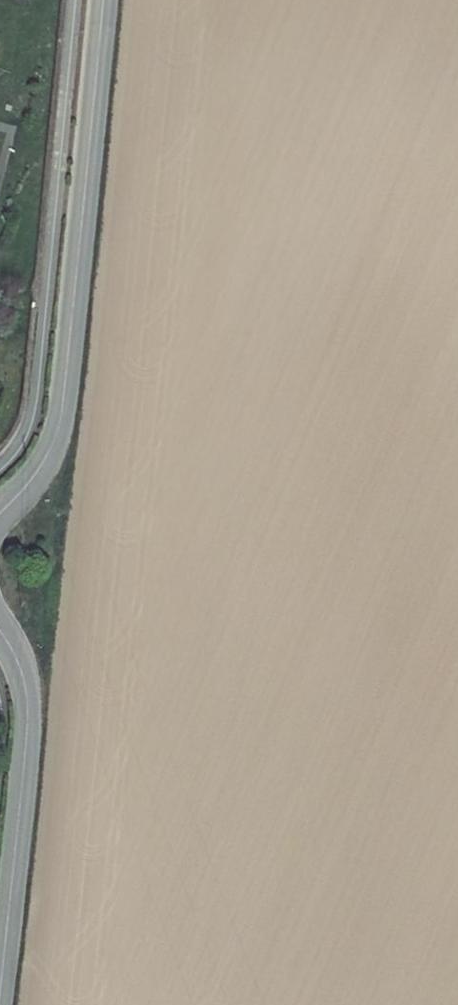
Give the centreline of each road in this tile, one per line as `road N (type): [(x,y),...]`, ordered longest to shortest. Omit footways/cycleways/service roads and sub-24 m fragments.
road 1 (unclassified): [(0,513),(44,461),(60,421),(103,0)]
road 2 (unclassified): [(0,986),(28,714),(23,673),(0,630)]

